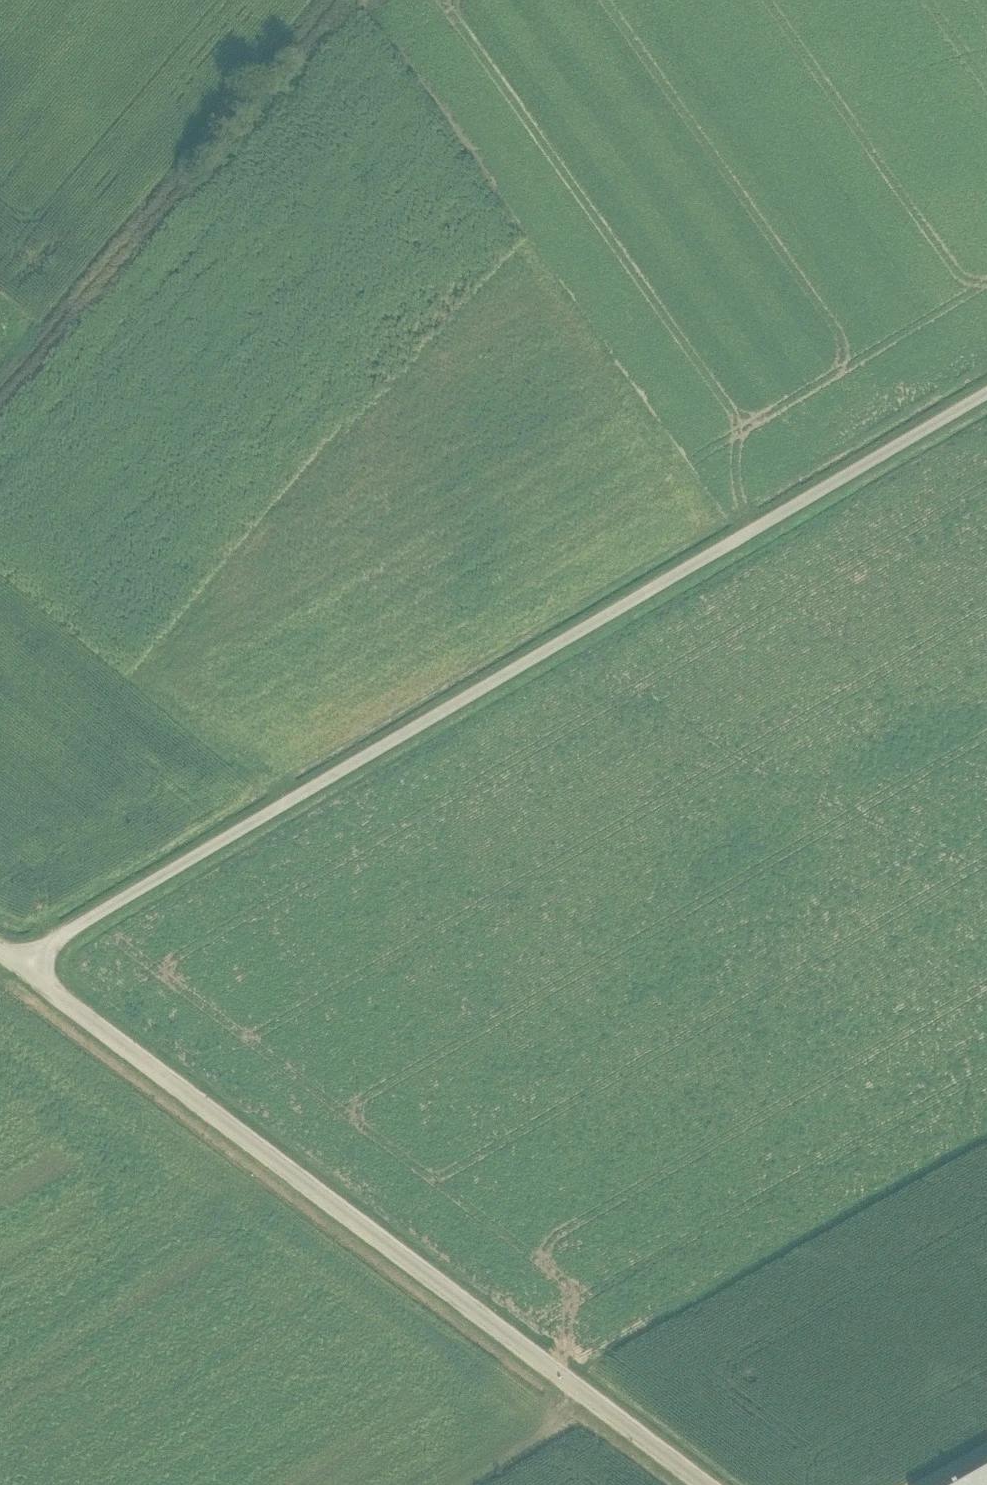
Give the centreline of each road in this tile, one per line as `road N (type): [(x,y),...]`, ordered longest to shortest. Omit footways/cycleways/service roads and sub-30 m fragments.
road 1 (unclassified): [(21,963),(986,389)]
road 2 (unclassified): [(21,963),(713,1484)]

